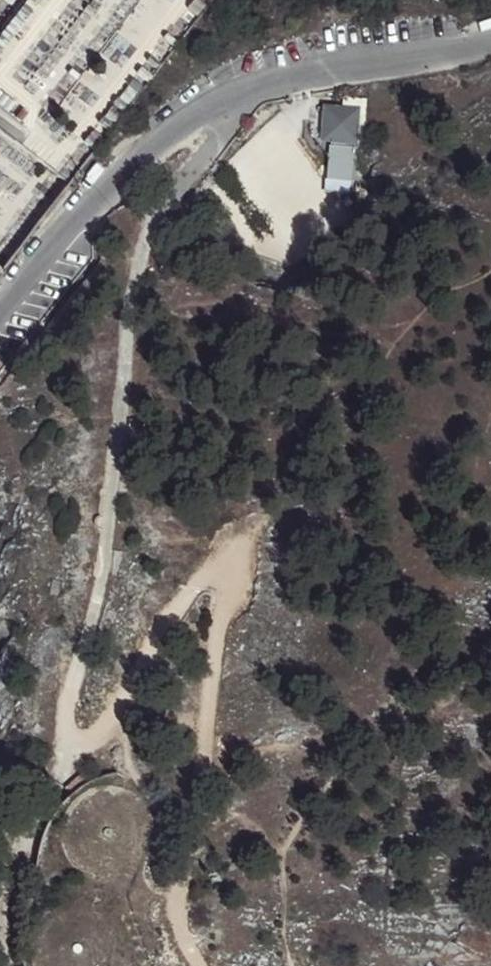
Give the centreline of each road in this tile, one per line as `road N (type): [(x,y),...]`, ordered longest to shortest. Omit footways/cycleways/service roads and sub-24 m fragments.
road 1 (track): [(274,76),(160,209),(137,265),(105,556),(63,728),(71,743),(111,733),(194,585),(210,569),(226,569),(232,580),(179,895),(179,923),(203,965)]
road 2 (unclassified): [(0,316),(158,140),(218,95),(274,76),(490,39)]
road 3 (track): [(71,743),(28,824),(2,928),(8,965)]

